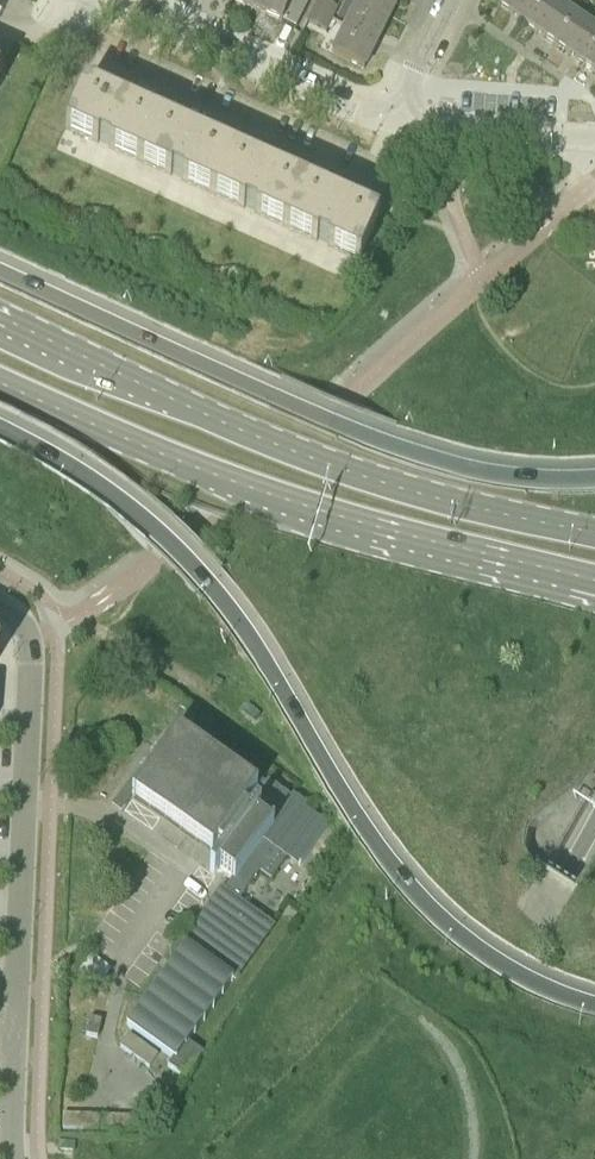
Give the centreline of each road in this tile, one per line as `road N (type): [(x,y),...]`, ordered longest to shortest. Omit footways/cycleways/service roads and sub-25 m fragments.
road 1 (trunk): [(0,428),(122,498),(188,561),(421,902),(521,976),(594,1006)]
road 2 (primary): [(594,531),(442,501),(293,450),(0,315)]
road 3 (trunk): [(594,478),(497,473),(398,446),(0,274)]
road 4 (primary): [(0,380),(262,490),(409,536),(594,580)]
road 5 (trunk): [(594,822),(382,1158)]
road 6 (residential): [(16,988),(31,652),(26,629),(0,606)]
road 7 (residential): [(390,120),(118,0)]
road 8 (trunk): [(594,931),(450,1158)]
road 9 (residential): [(594,140),(390,120)]
road 10 (motorway): [(594,1031),(512,1158)]
road 11 (residential): [(390,120),(449,0)]

